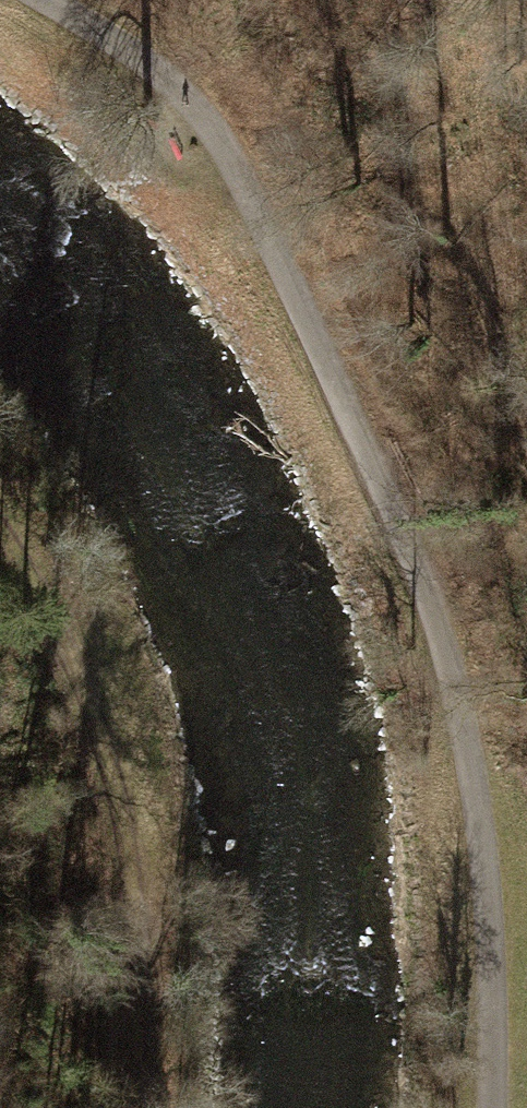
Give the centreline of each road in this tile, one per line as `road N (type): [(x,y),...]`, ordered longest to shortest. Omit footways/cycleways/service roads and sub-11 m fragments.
road 1 (track): [(45,0),(151,65),(221,153),(396,513),(468,738),(483,860),(493,1107)]
road 2 (track): [(0,448),(113,648),(127,974),(124,1107)]

